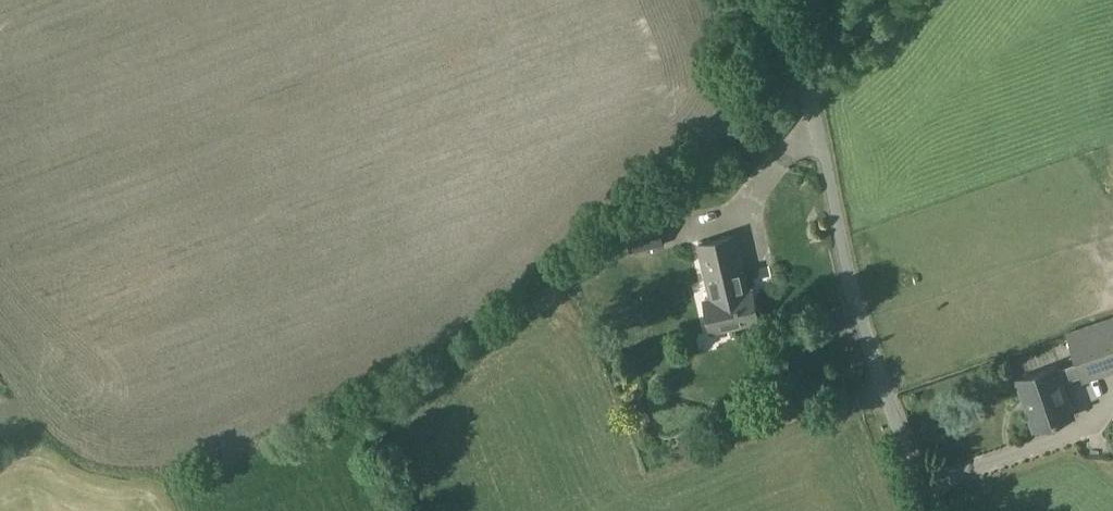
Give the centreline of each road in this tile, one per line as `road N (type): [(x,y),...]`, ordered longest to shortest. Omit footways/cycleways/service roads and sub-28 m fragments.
road 1 (unclassified): [(934,510),(868,344),(813,109),(769,0)]

